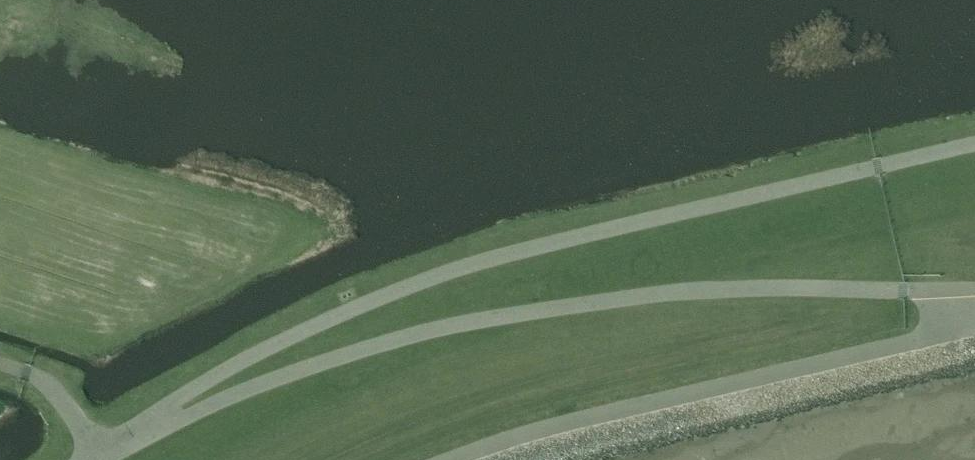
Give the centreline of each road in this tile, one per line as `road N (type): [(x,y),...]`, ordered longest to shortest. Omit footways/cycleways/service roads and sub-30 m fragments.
road 1 (unclassified): [(974,150),(436,282),(258,361),(120,447)]
road 2 (unclassified): [(974,300),(728,296),(453,332),(288,382),(144,444),(120,447)]
road 3 (unclassified): [(481,459),(974,341)]
road 4 (unclassified): [(94,459),(49,385),(0,363)]

